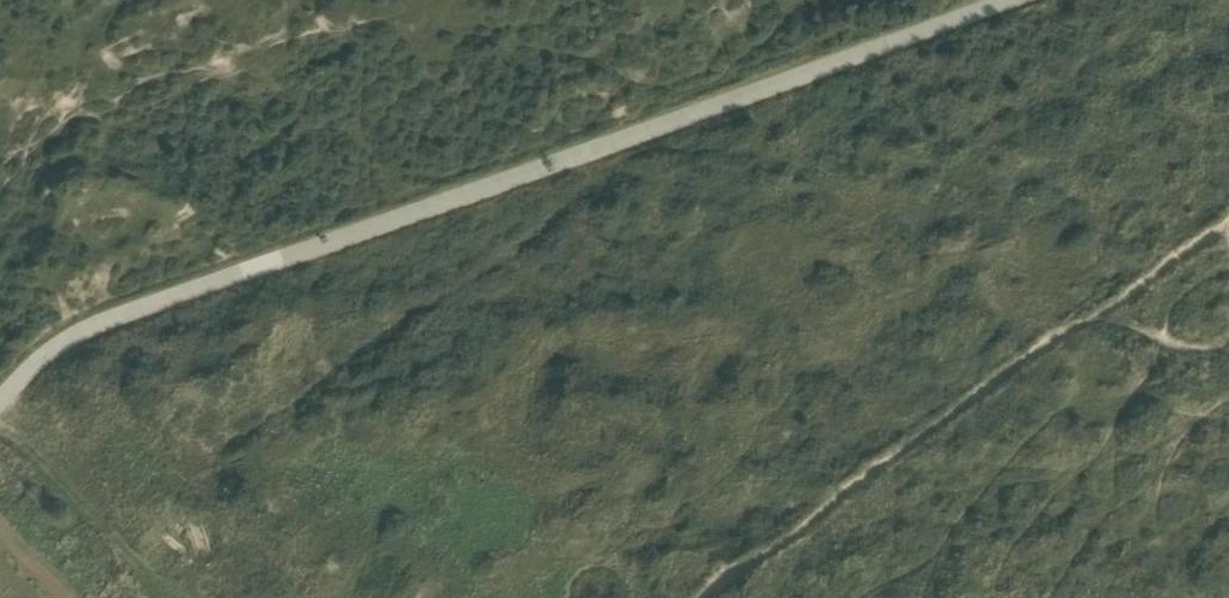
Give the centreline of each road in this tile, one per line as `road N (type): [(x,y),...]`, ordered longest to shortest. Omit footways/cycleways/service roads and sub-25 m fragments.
road 1 (unclassified): [(0,392),(38,352),(94,317),(972,0)]

